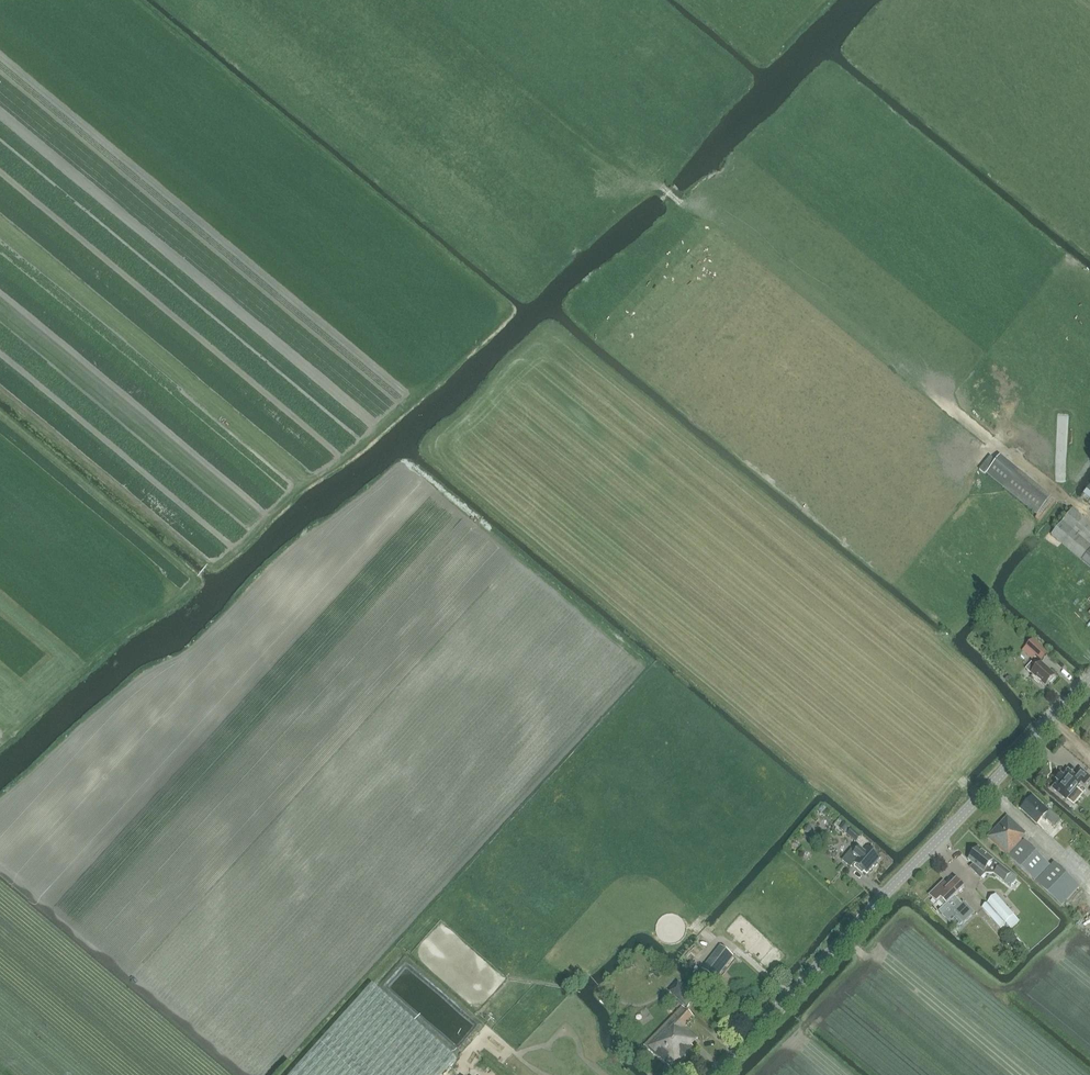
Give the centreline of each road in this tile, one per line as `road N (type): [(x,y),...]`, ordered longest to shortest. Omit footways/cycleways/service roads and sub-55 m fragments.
road 1 (tertiary): [(856,923),(1089,681)]
road 2 (tertiary): [(856,923),(712,1074)]

